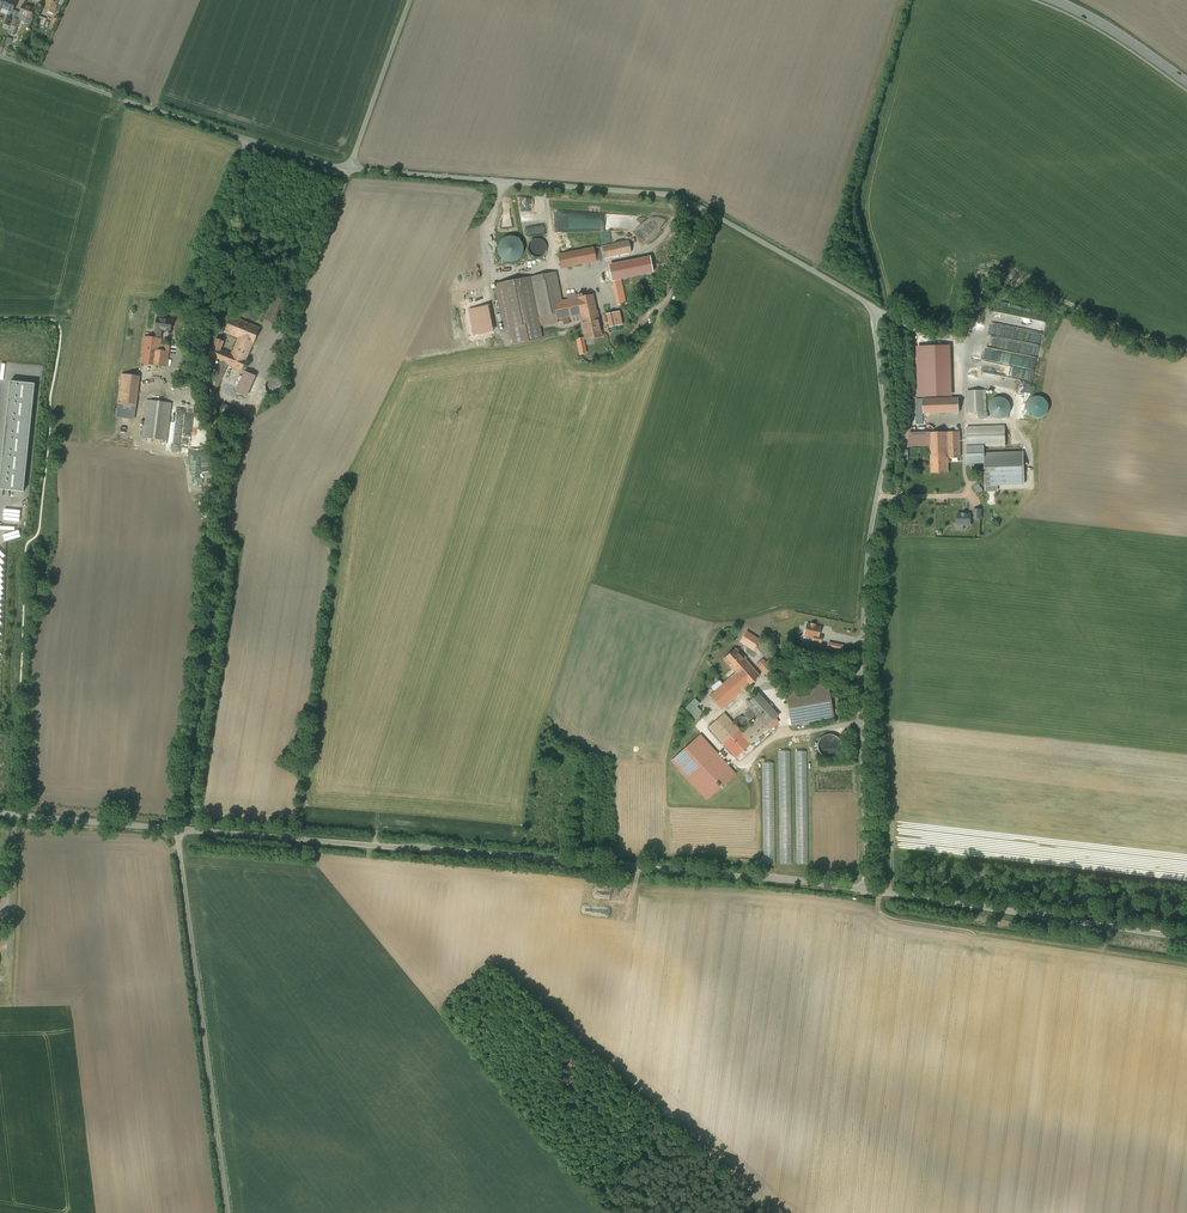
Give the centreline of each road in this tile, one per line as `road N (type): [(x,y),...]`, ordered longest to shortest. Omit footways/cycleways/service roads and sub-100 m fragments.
road 1 (unclassified): [(350,169),(691,204),(870,308),(884,457)]
road 2 (unclassified): [(180,830),(865,890)]
road 3 (unclassified): [(865,890),(861,652),(868,542),(884,457)]
road 4 (track): [(180,830),(247,409)]
road 5 (unclassified): [(180,830),(228,1212)]
road 6 (track): [(1186,349),(1020,280),(1005,281),(955,353),(872,312)]
road 7 (unclassified): [(350,169),(0,56)]
road 8 (unclassified): [(865,890),(1186,939)]
road 9 (unclassified): [(0,812),(180,830)]
road 10 (unclassified): [(410,0),(350,169)]
road 11 (tertiary): [(1051,0),(1186,83)]

